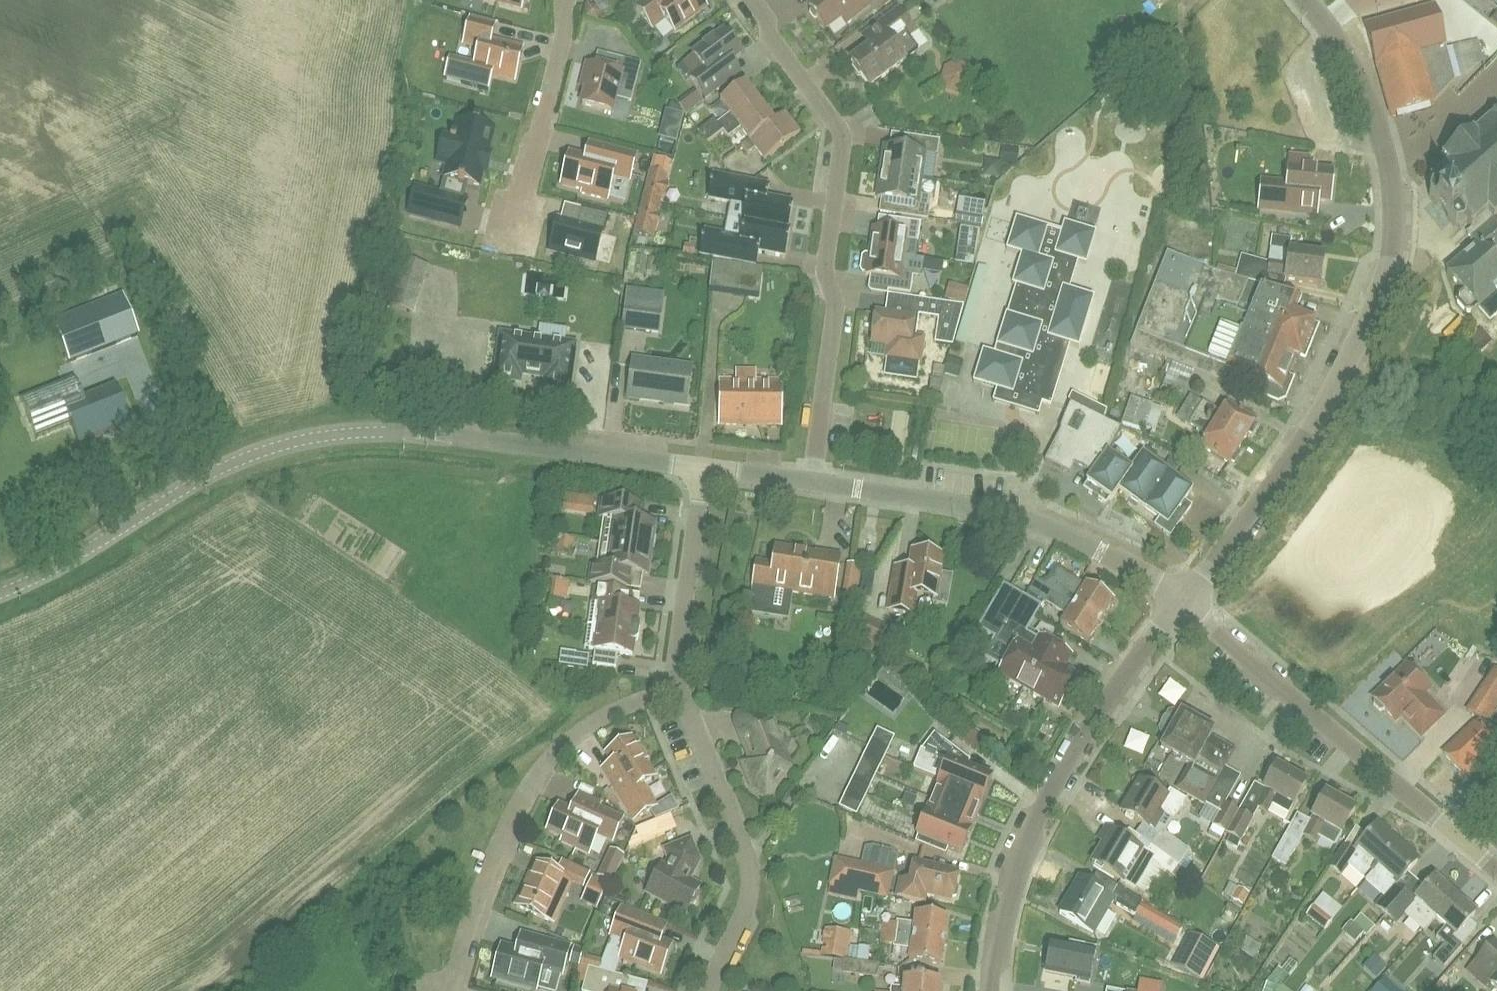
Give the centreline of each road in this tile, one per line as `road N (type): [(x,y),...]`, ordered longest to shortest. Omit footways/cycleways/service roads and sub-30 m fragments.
road 1 (tertiary): [(0,599),(290,443),(350,433),(430,436),(699,471)]
road 2 (residential): [(809,485),(834,305),(824,268),(839,135),(770,39),(753,0)]
road 3 (tertiary): [(988,990),(1018,857),(1102,708),(1182,597)]
road 4 (unclassified): [(1496,873),(1182,597)]
road 5 (residential): [(457,990),(494,869),(561,743),(678,686)]
road 6 (tertiary): [(809,485),(993,512),(1121,560),(1182,597)]
road 7 (residential): [(711,990),(745,894),(735,834),(678,686)]
road 8 (residential): [(502,254),(564,32),(563,0)]
road 9 (unclassified): [(1182,597),(1332,399)]
road 10 (unclassified): [(1332,399),(1496,580)]
road 11 (unclassified): [(1332,399),(1390,248),(1389,167)]
road 12 (residential): [(678,686),(699,471)]
road 13 (unclassified): [(1389,167),(1349,65),(1324,26)]
road 14 (residential): [(1389,167),(1496,96)]

